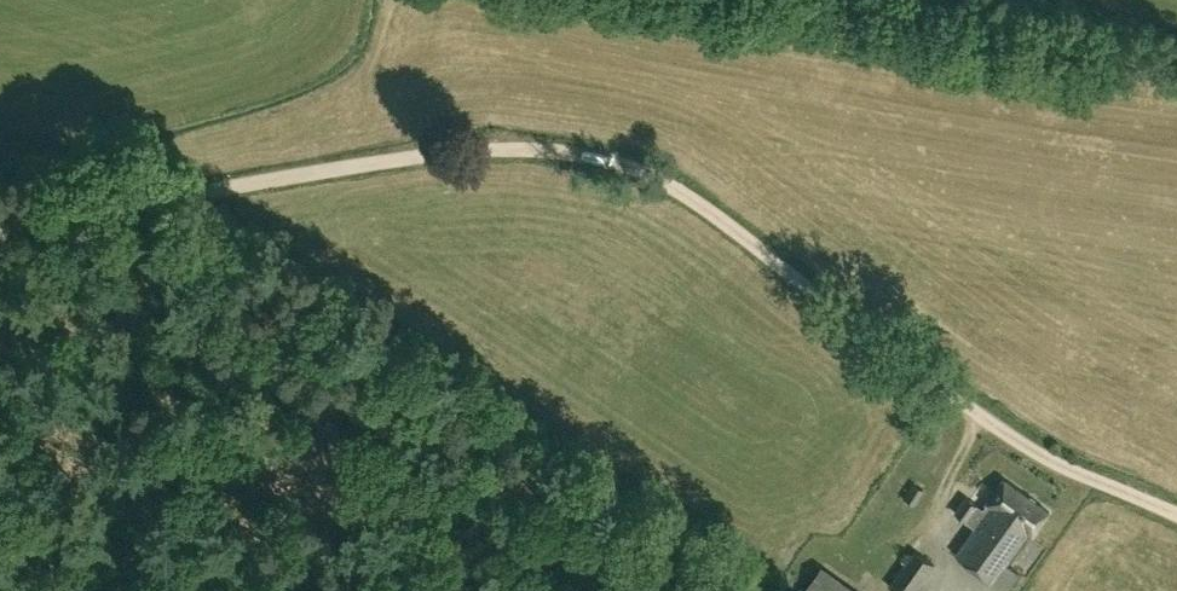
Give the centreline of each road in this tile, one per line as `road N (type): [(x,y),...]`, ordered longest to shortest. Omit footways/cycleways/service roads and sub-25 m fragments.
road 1 (track): [(1176,512),(1049,461),(688,211),(588,169),(492,154),(173,185)]
road 2 (track): [(0,217),(173,185)]

